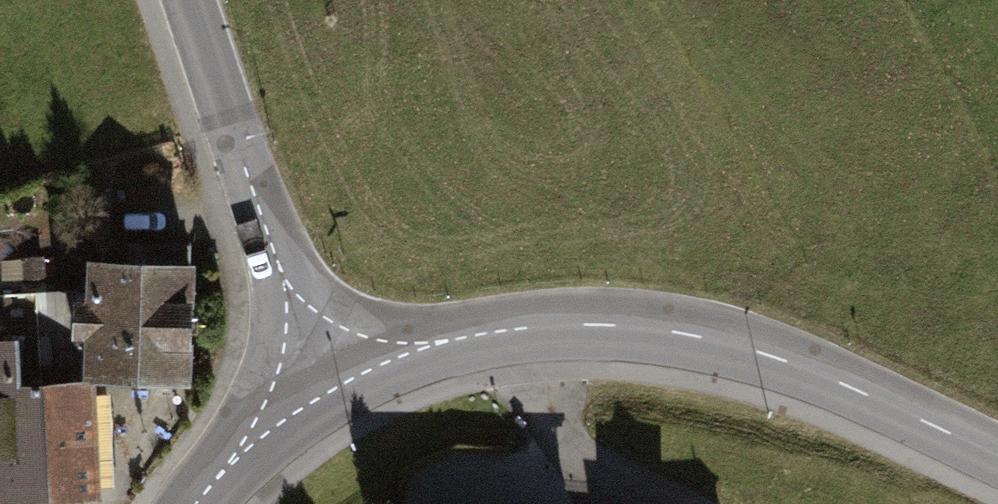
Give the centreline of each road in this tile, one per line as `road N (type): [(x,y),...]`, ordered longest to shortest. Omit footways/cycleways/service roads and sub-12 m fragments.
road 1 (tertiary): [(313,371),(488,331),(602,324),(689,335),(777,357),(997,457)]
road 2 (secondary): [(188,0),(313,371)]
road 3 (track): [(488,331),(617,485),(660,503)]
road 4 (tertiary): [(194,503),(313,371)]

